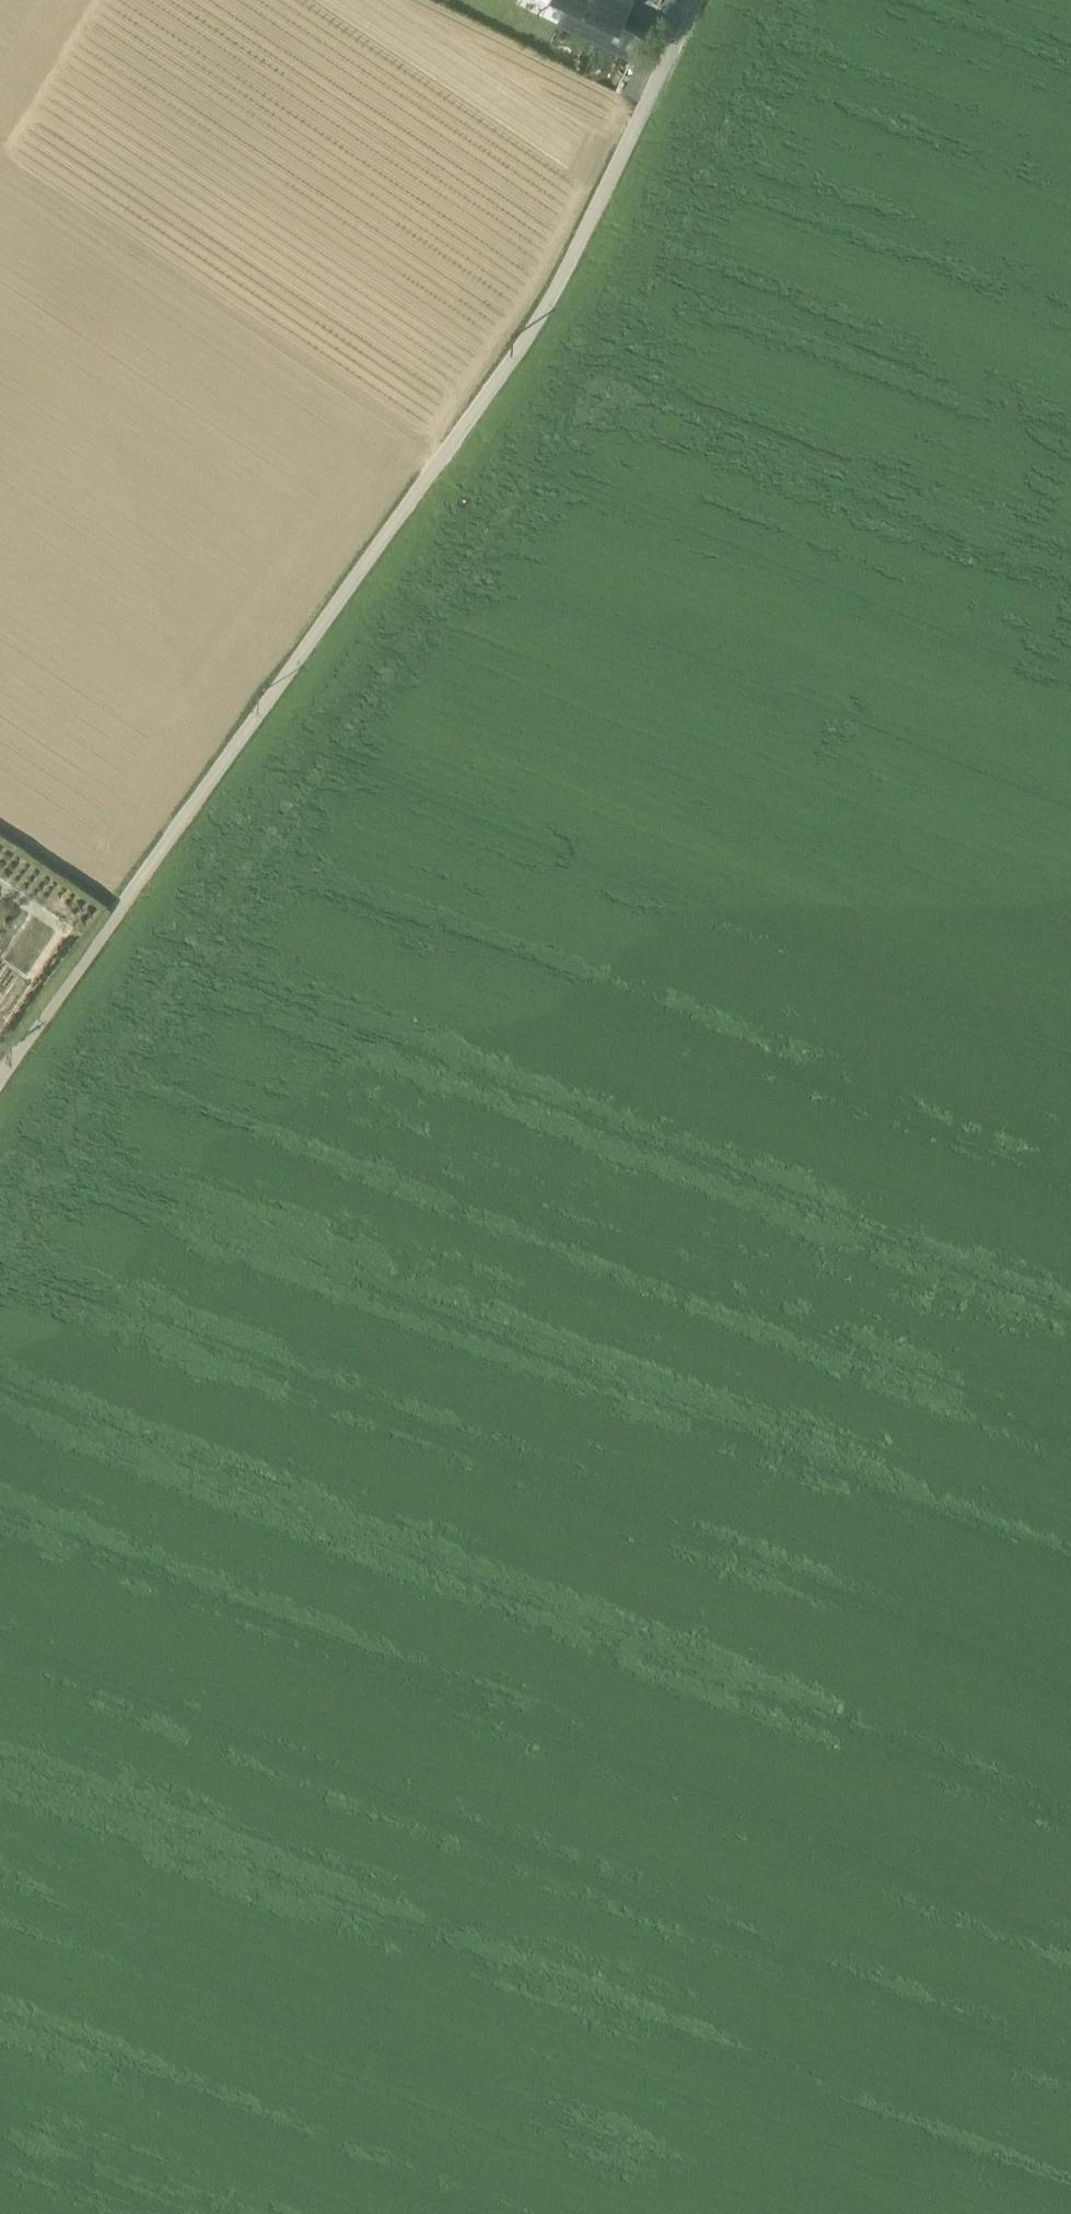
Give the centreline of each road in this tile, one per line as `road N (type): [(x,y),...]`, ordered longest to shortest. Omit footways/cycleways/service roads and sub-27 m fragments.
road 1 (unclassified): [(645,102),(550,300),(0,1072)]

